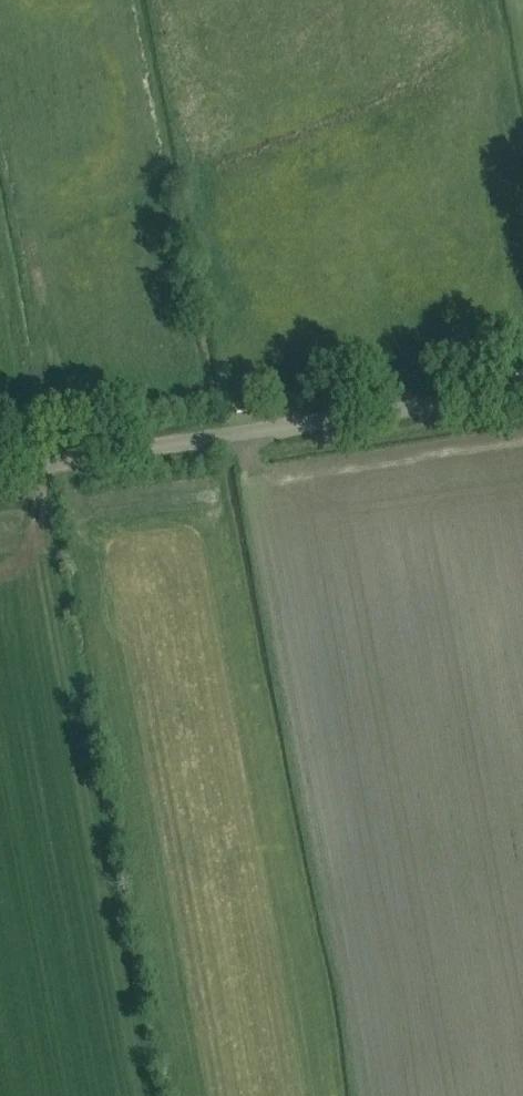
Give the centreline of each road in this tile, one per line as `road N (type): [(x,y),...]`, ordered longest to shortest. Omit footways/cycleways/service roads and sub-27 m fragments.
road 1 (unclassified): [(0,468),(522,387)]

